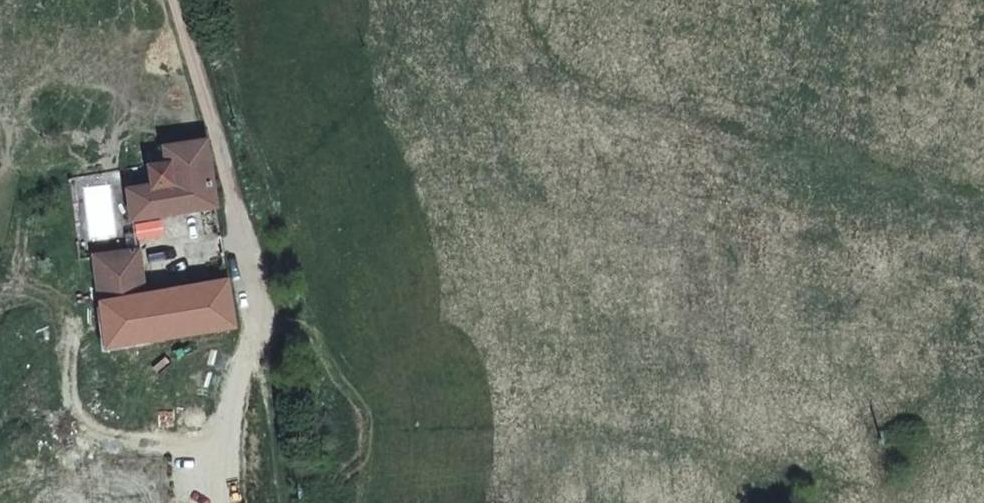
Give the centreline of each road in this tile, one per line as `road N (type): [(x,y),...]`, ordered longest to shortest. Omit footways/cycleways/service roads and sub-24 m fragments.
road 1 (track): [(286,502),(266,322),(180,0)]

